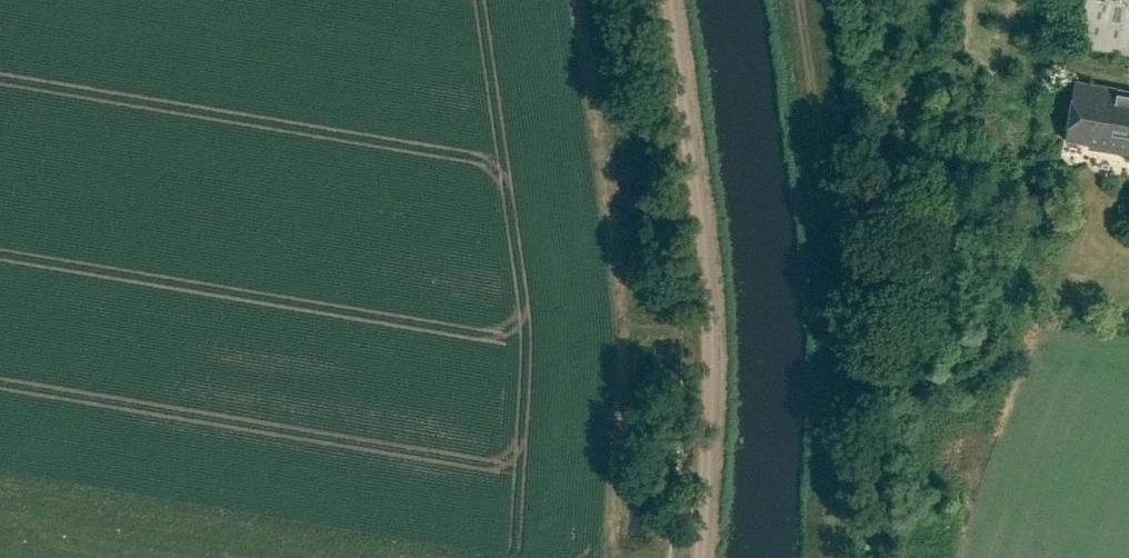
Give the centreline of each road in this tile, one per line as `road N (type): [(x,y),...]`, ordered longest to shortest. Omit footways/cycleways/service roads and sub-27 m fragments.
road 1 (track): [(677,0),(716,197),(727,465),(718,557)]
road 2 (track): [(823,557),(837,381),(834,247),(800,0)]

